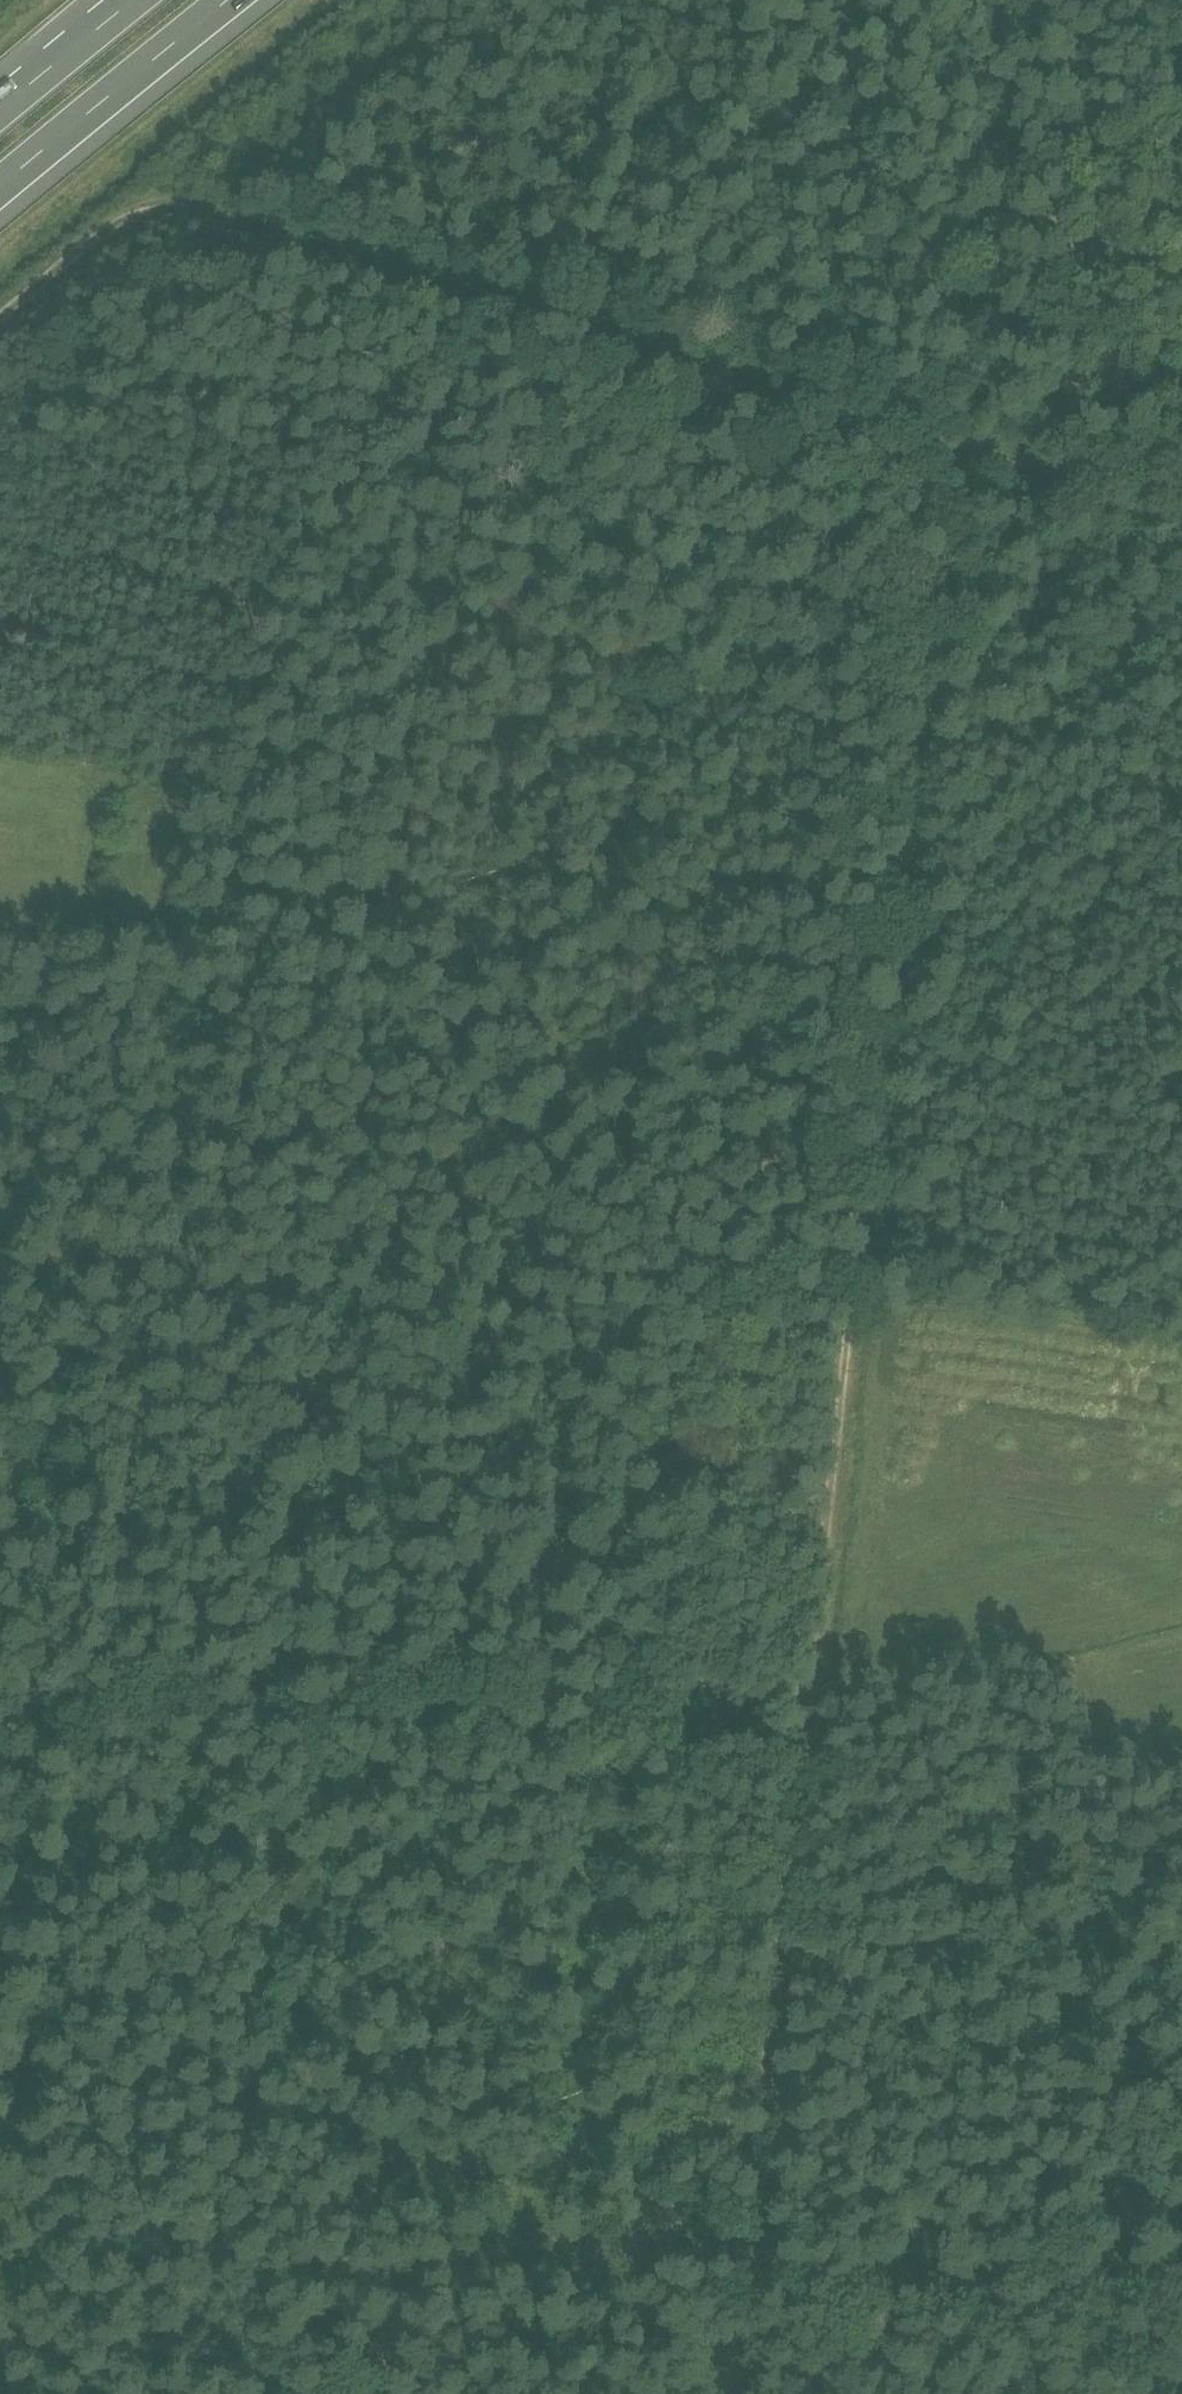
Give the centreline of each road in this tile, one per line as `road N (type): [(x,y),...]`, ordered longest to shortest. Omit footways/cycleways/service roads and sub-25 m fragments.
road 1 (track): [(728,2393),(949,443)]
road 2 (track): [(0,327),(129,225),(170,212),(200,215),(363,258),(983,455)]
road 3 (motorway): [(0,196),(242,0)]
road 4 (track): [(983,455),(1181,384)]
road 5 (track): [(983,455),(1181,514)]
road 6 (motorway): [(140,0),(0,111)]

